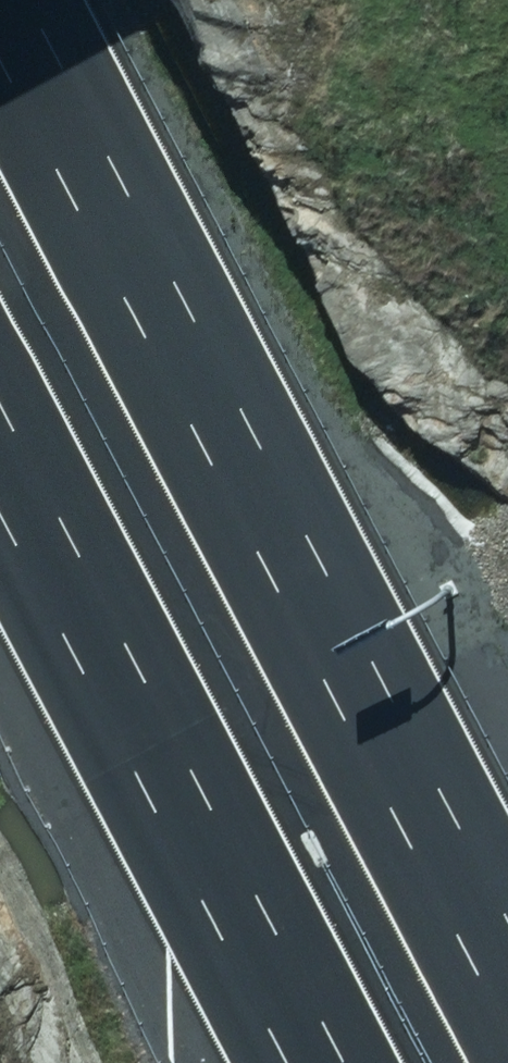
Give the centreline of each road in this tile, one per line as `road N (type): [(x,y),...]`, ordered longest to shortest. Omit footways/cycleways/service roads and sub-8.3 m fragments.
road 1 (motorway): [(0,0),(507,973)]
road 2 (motorway): [(310,1062),(0,480)]

